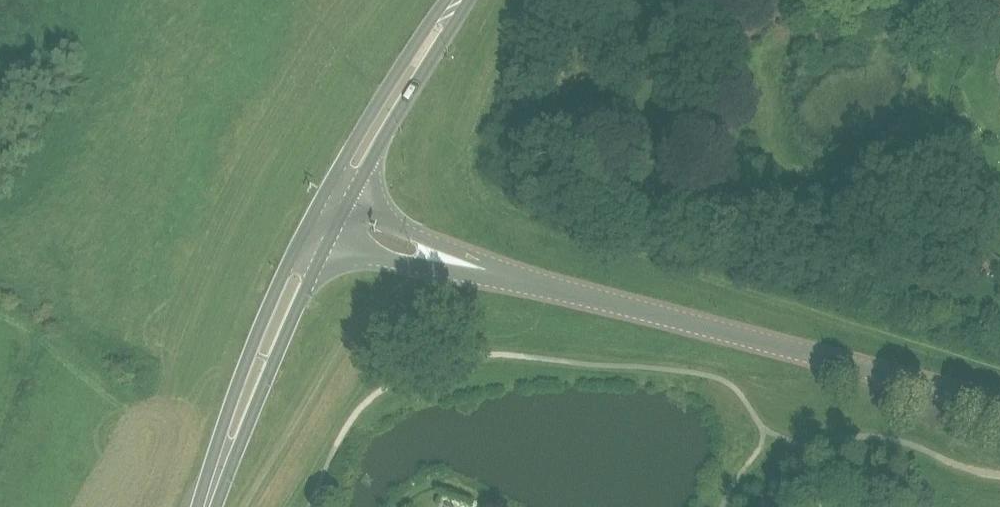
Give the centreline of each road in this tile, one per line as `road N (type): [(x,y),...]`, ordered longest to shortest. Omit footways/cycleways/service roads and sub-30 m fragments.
road 1 (tertiary): [(999,400),(687,323),(415,249),(323,216)]
road 2 (primary): [(206,506),(323,216)]
road 3 (primary): [(323,216),(455,0)]

